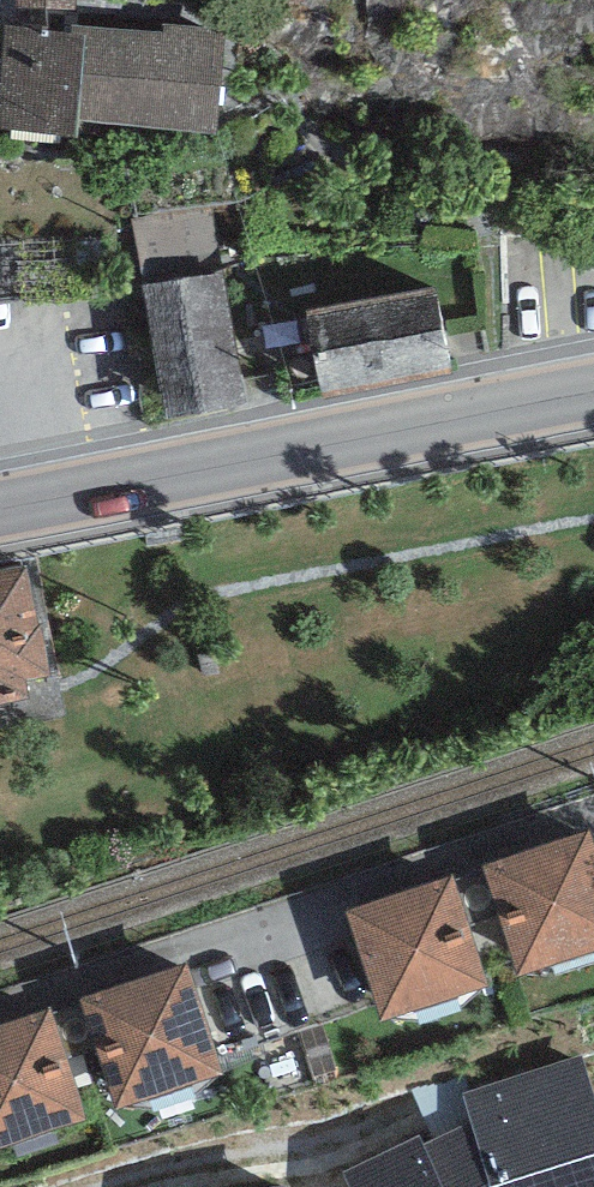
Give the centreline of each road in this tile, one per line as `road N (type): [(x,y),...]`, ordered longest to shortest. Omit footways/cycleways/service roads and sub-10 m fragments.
road 1 (secondary): [(593,400),(0,510)]

